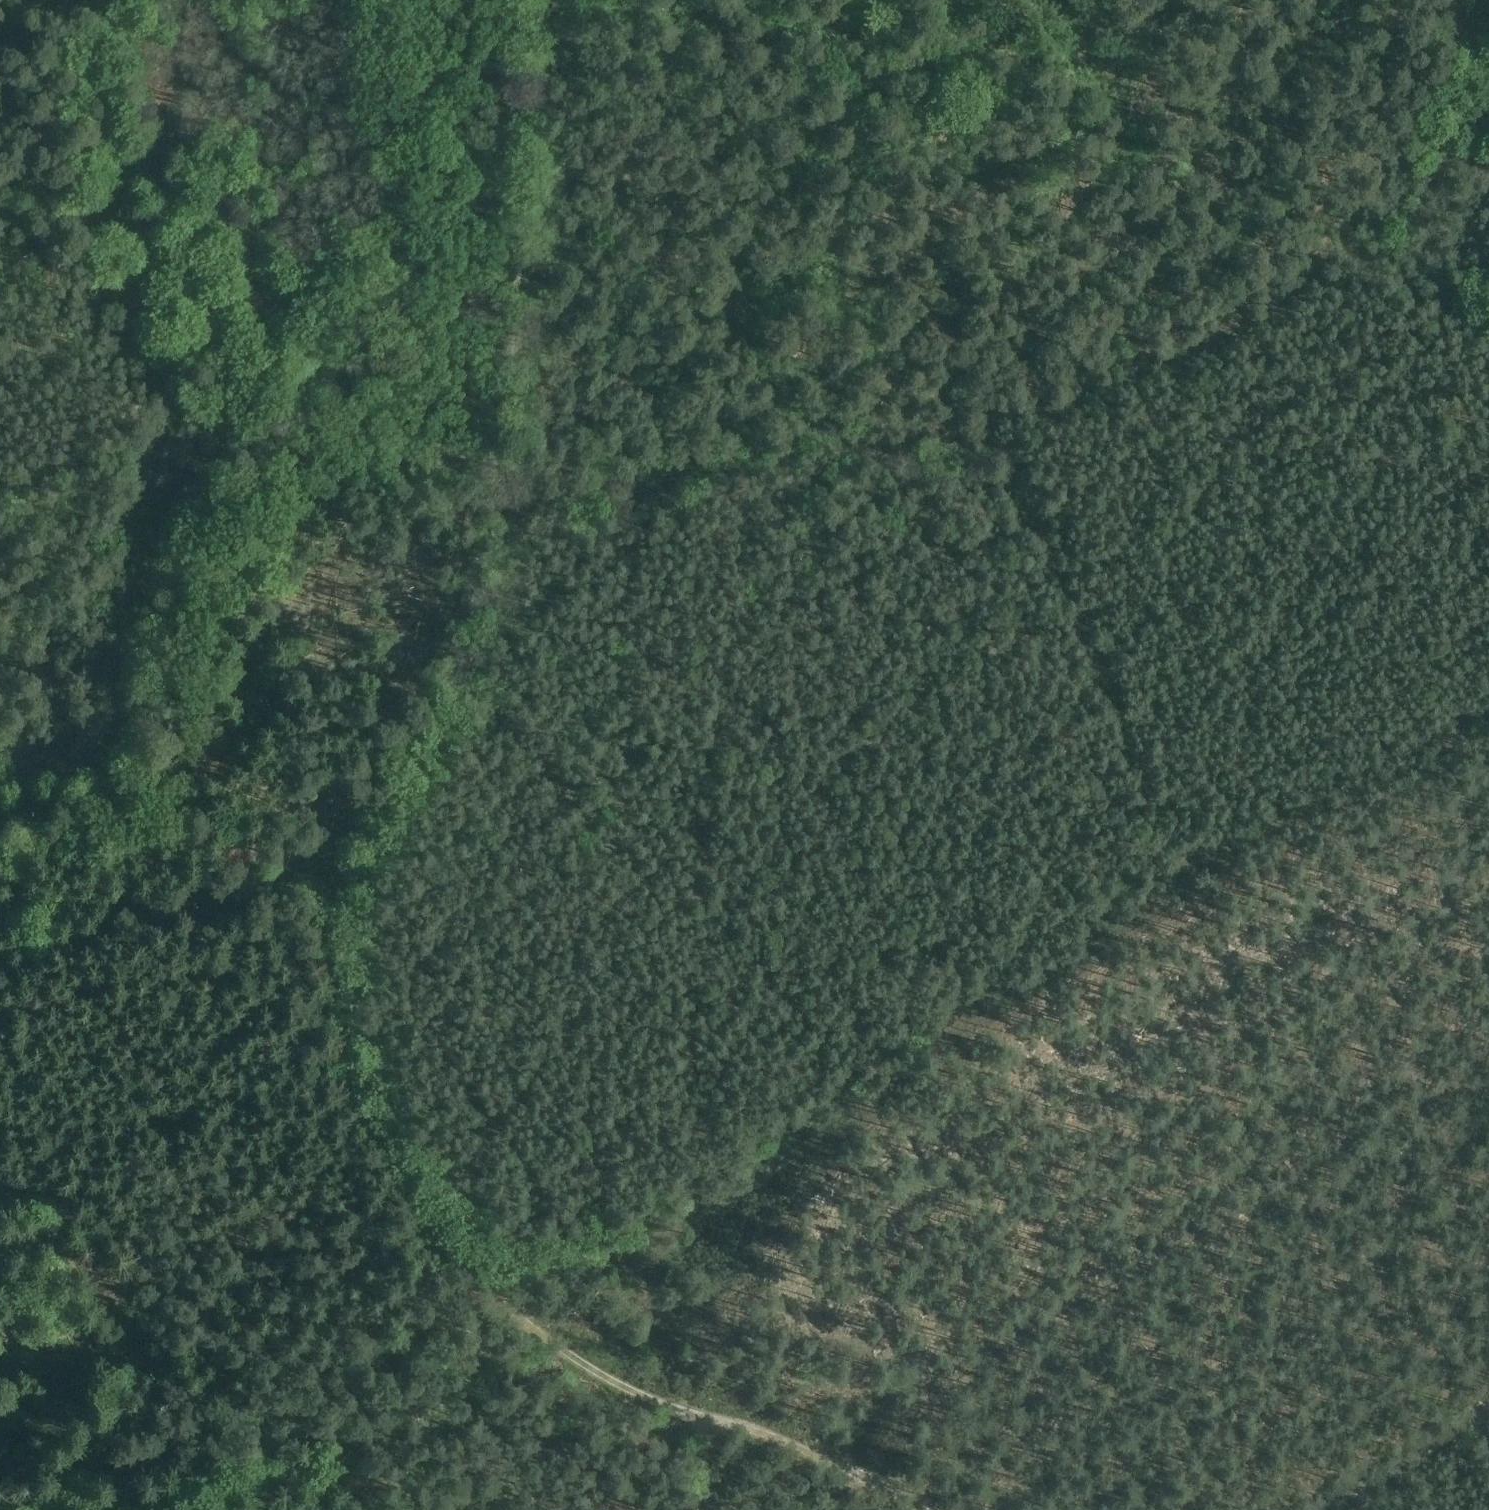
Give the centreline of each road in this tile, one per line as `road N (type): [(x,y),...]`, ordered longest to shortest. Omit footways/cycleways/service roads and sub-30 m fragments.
road 1 (track): [(520,0),(518,291),(492,490),(457,622),(401,748),(349,829),(330,895),(322,967),(331,1026),(358,1092),(463,1244),(584,1362),(705,1419)]
road 2 (track): [(705,1419),(758,1427),(932,1509)]
road 3 (track): [(1327,1509),(1488,1414)]

